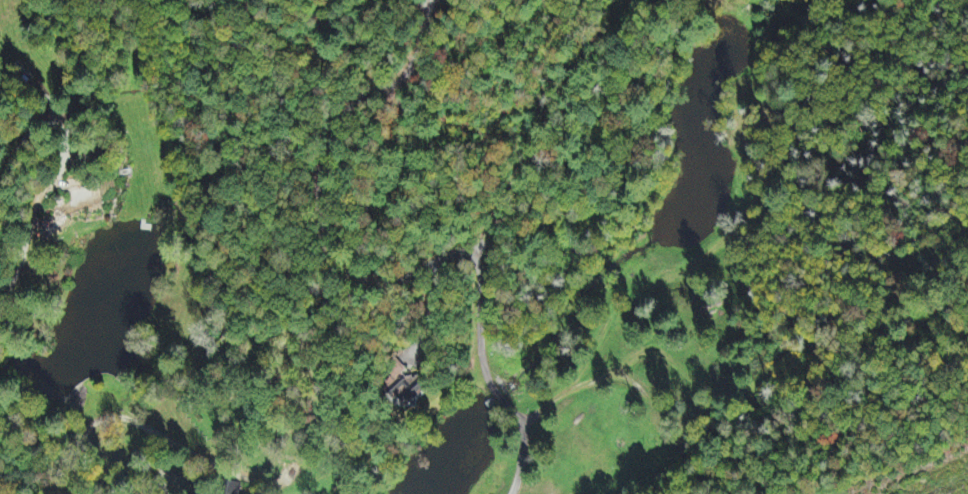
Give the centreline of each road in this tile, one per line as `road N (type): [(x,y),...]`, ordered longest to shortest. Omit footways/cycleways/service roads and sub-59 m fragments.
road 1 (residential): [(432,262),(388,285),(360,279),(333,257),(316,207),(325,124),(401,79),(430,15)]
road 2 (residential): [(511,493),(522,423),(486,374),(480,267),(463,253),(432,262)]
road 3 (residential): [(470,255),(564,78),(607,23)]
road 4 (residential): [(522,423),(572,383),(625,299),(683,272)]

